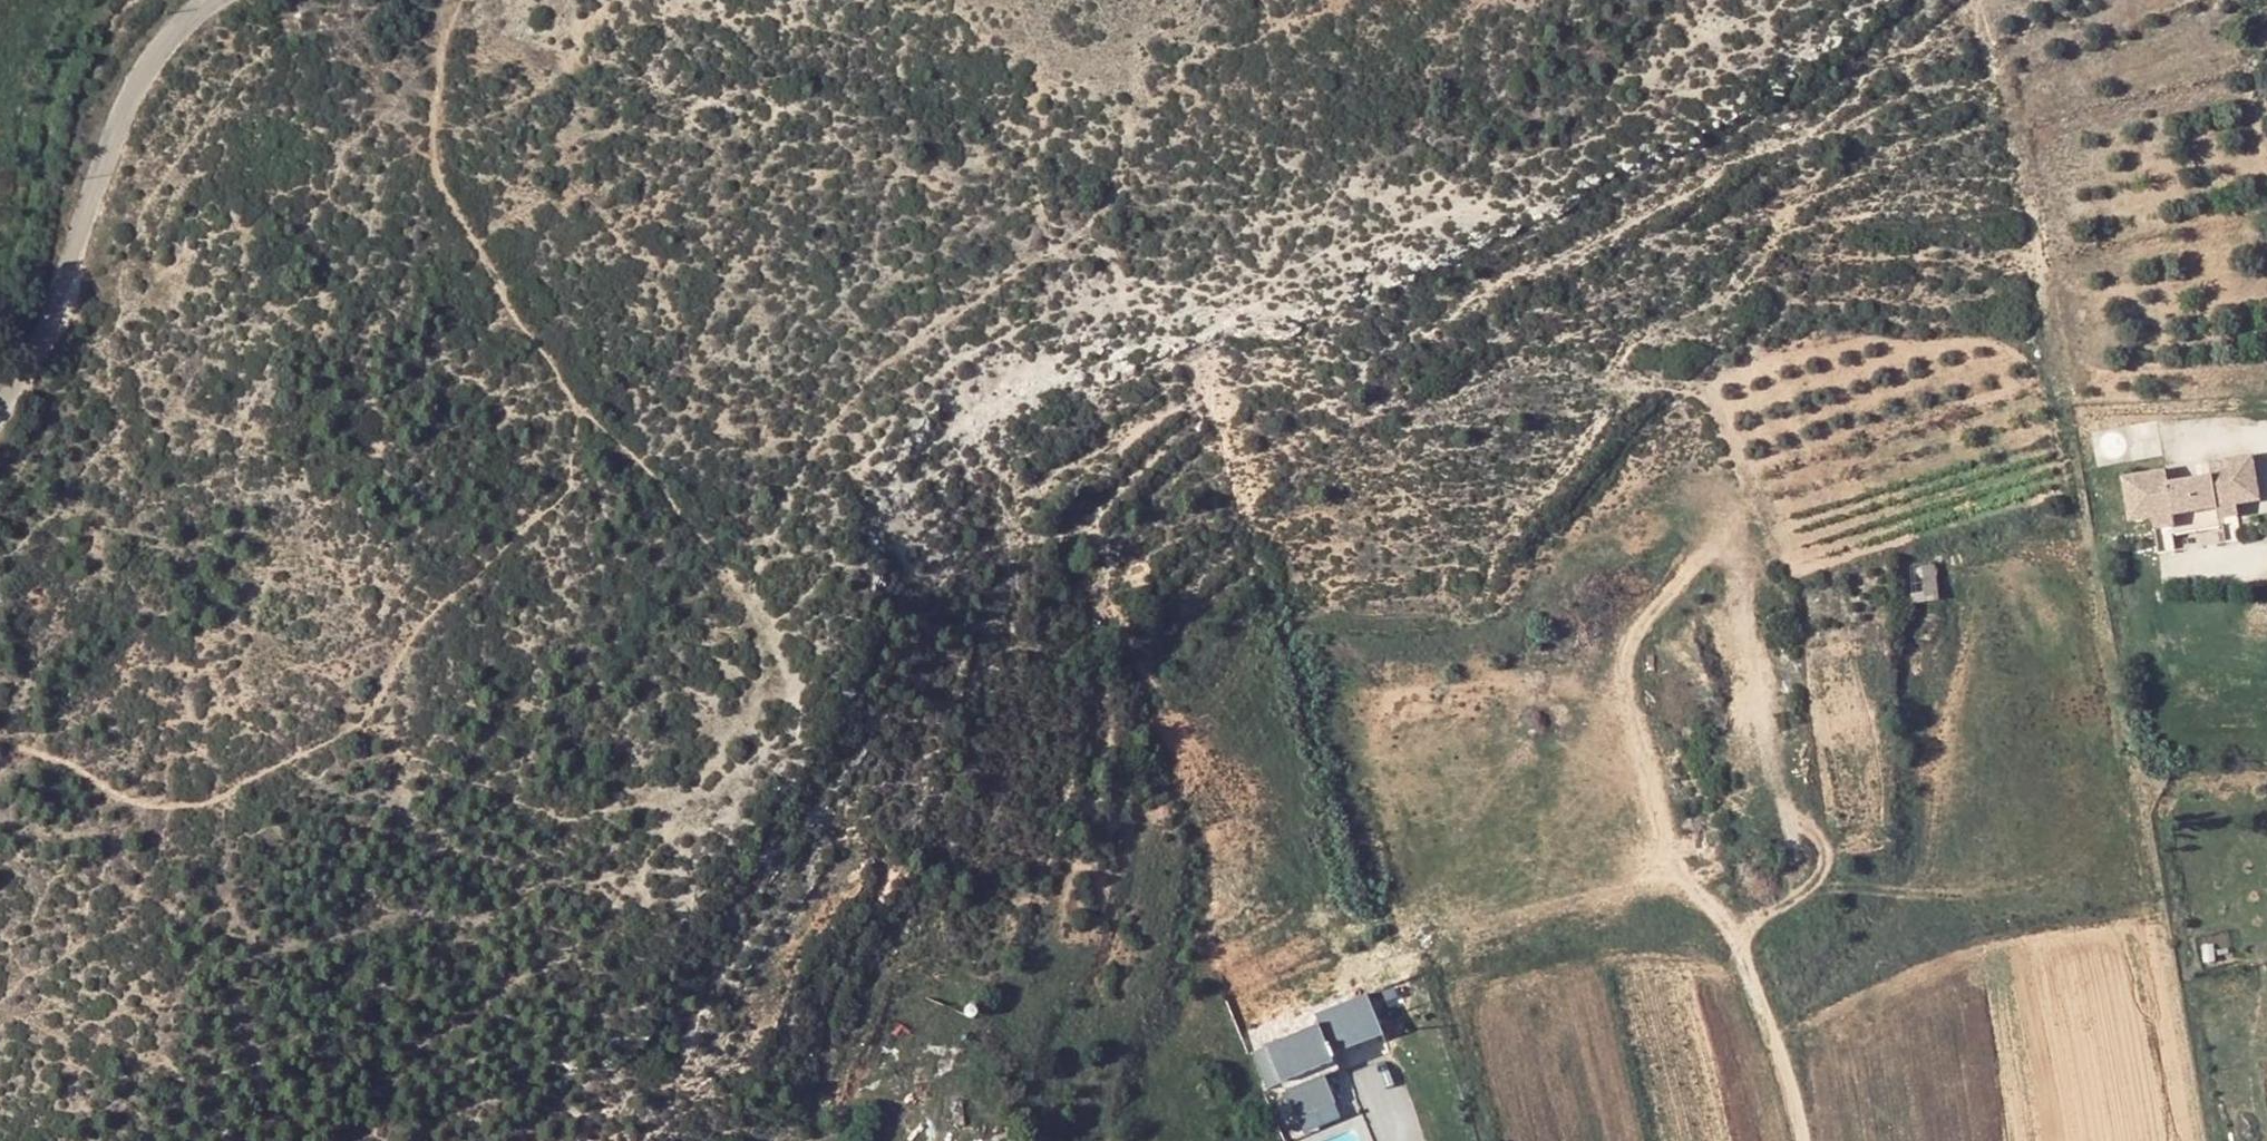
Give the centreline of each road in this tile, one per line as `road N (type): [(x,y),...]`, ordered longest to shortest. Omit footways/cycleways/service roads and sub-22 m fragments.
road 1 (track): [(1798,1140),(1754,985),(1662,826),(1623,683),(1629,644),(1644,623),(1738,522)]
road 2 (unclassified): [(211,0),(189,11),(141,68),(44,350),(0,403)]

